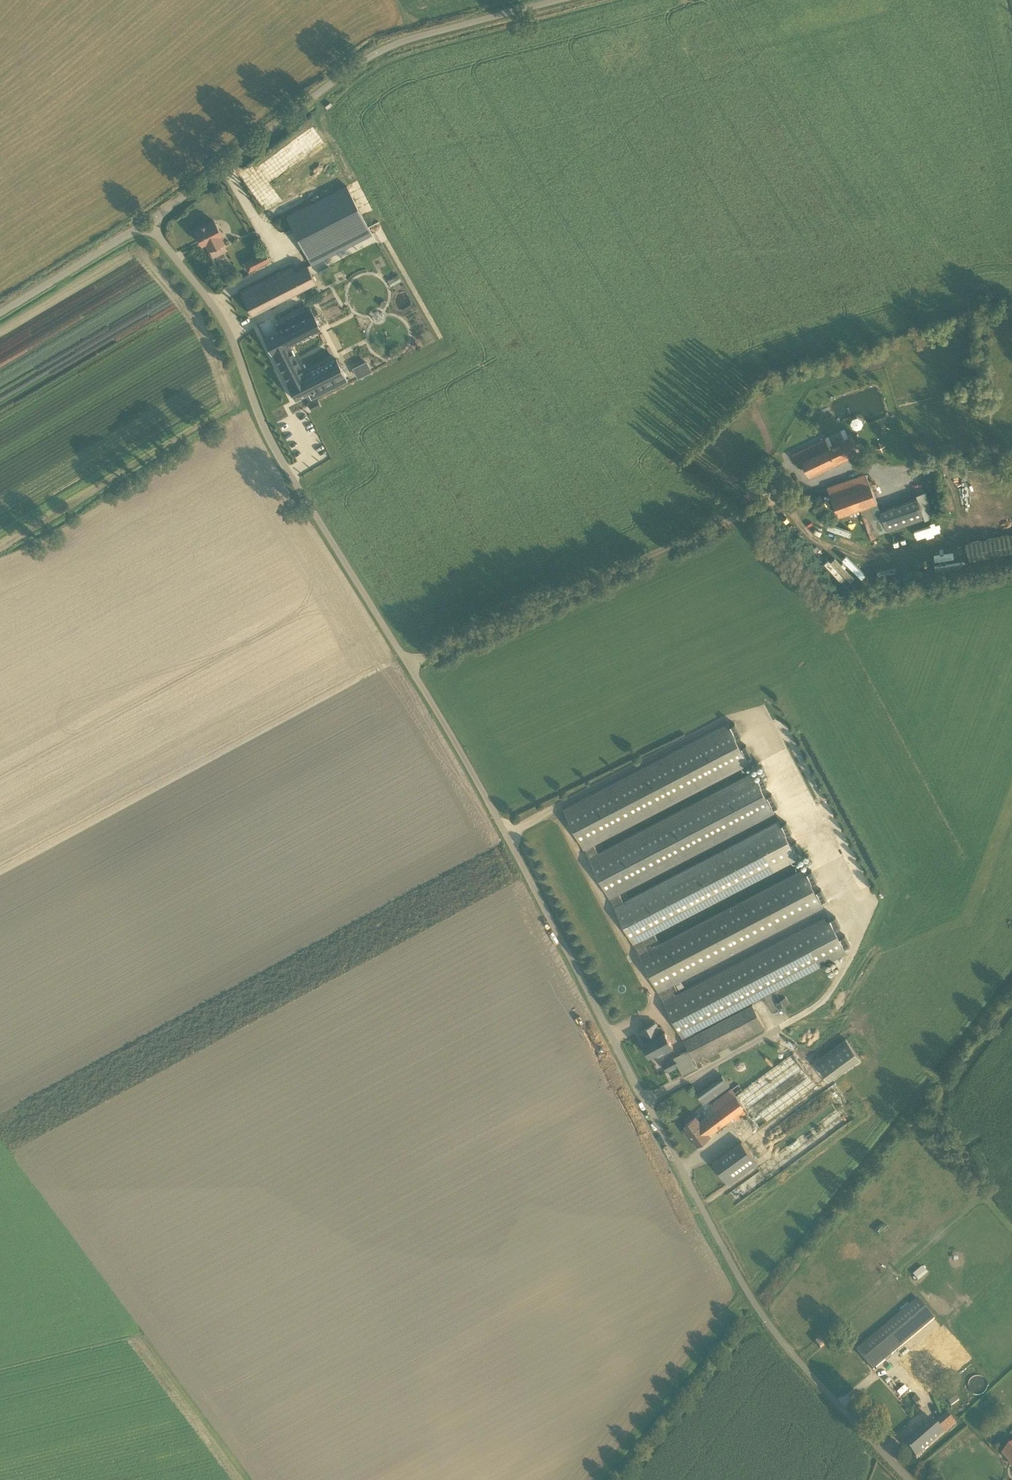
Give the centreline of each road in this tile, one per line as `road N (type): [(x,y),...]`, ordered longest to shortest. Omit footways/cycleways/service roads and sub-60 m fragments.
road 1 (unclassified): [(912,1479),(803,1361),(752,1291),(454,739),(260,424),(207,294),(144,222)]
road 2 (unclassified): [(144,222),(386,44),(539,0)]
road 3 (unclassified): [(0,313),(144,222)]

